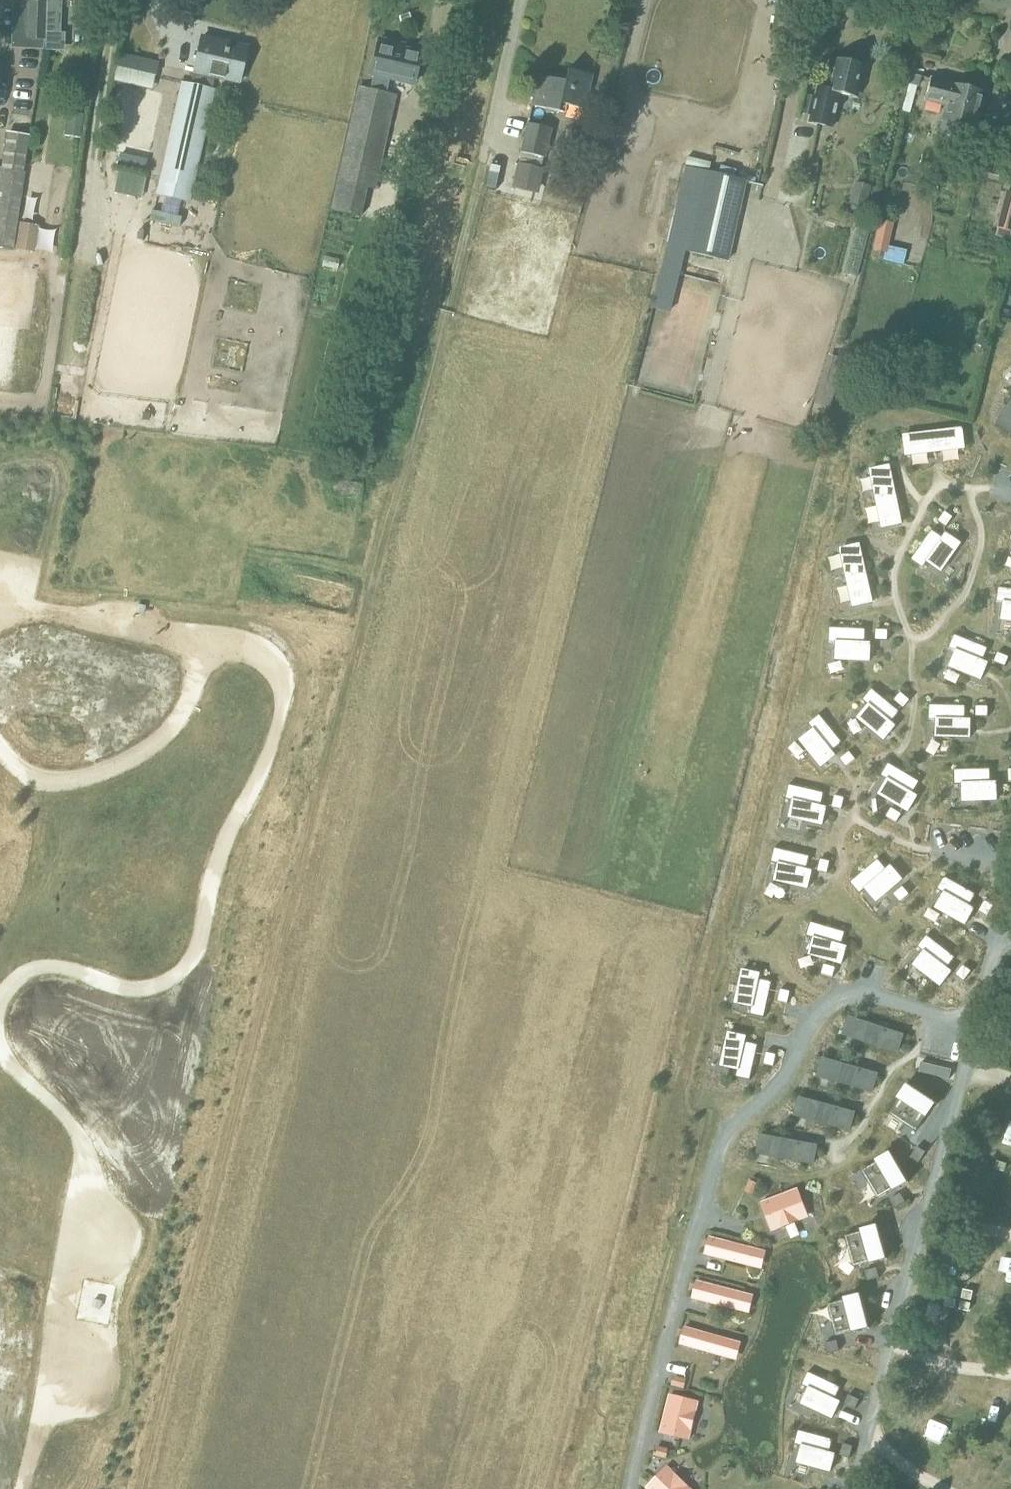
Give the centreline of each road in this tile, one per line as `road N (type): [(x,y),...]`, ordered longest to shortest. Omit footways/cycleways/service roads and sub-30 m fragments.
road 1 (track): [(485,172),(141,1488)]

